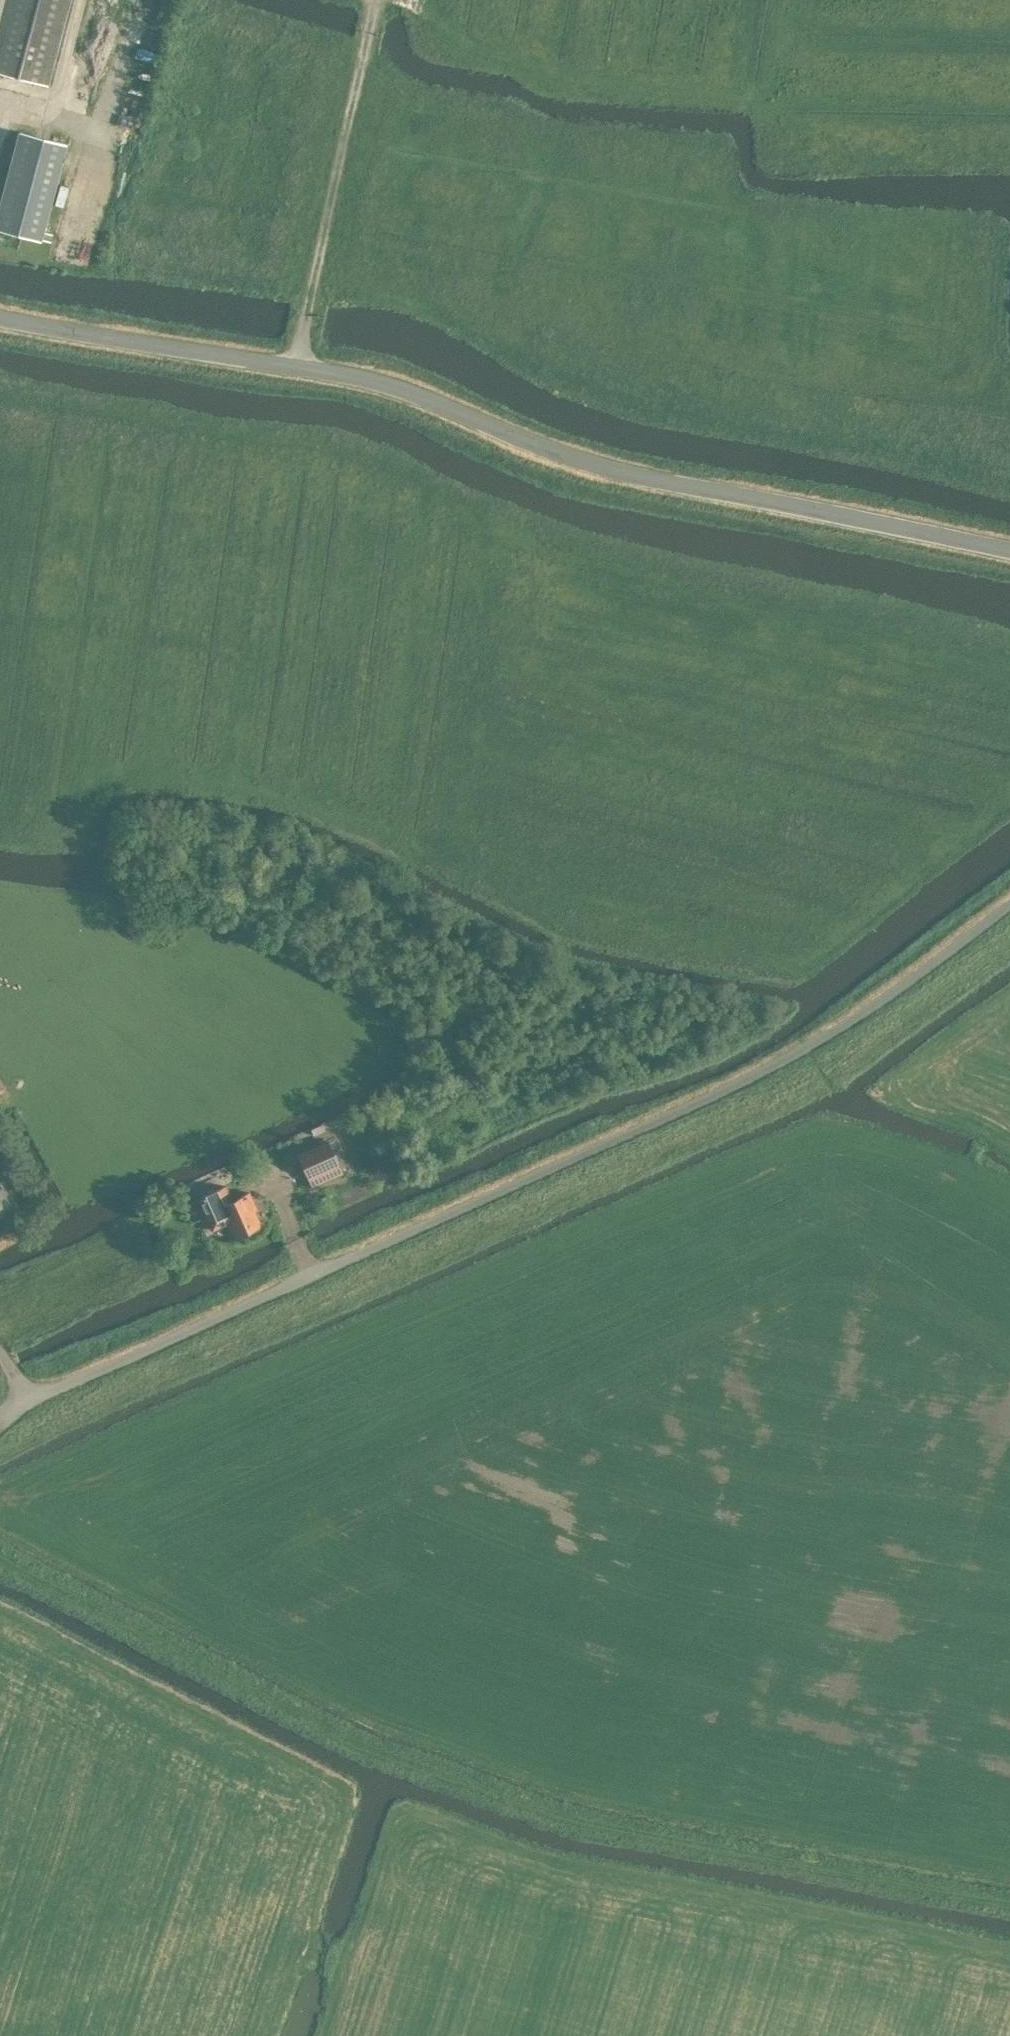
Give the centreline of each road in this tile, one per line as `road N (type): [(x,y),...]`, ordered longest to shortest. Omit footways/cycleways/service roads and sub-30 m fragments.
road 1 (unclassified): [(23,1398),(756,1071),(872,1002),(1009,900)]
road 2 (track): [(0,1558),(361,1743),(498,1797),(571,1821),(1009,1905)]
road 3 (unclassified): [(1009,547),(599,464),(345,369),(0,313)]
road 4 (track): [(373,0),(295,366)]

